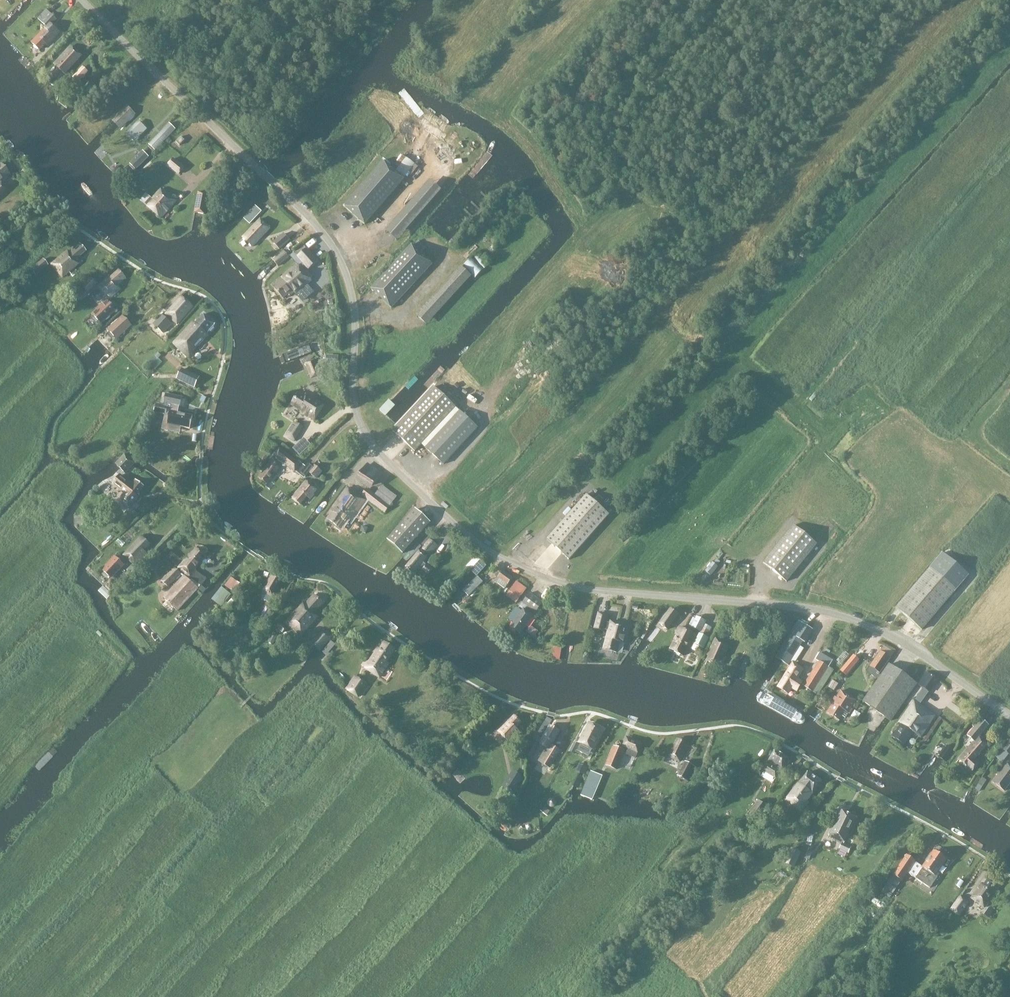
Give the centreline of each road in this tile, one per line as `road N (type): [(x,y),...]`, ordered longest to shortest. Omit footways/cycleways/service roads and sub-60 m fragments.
road 1 (unclassified): [(1009,717),(851,621),(587,592),(485,551),(376,451),(359,423),(353,298),(334,249),(82,0)]

